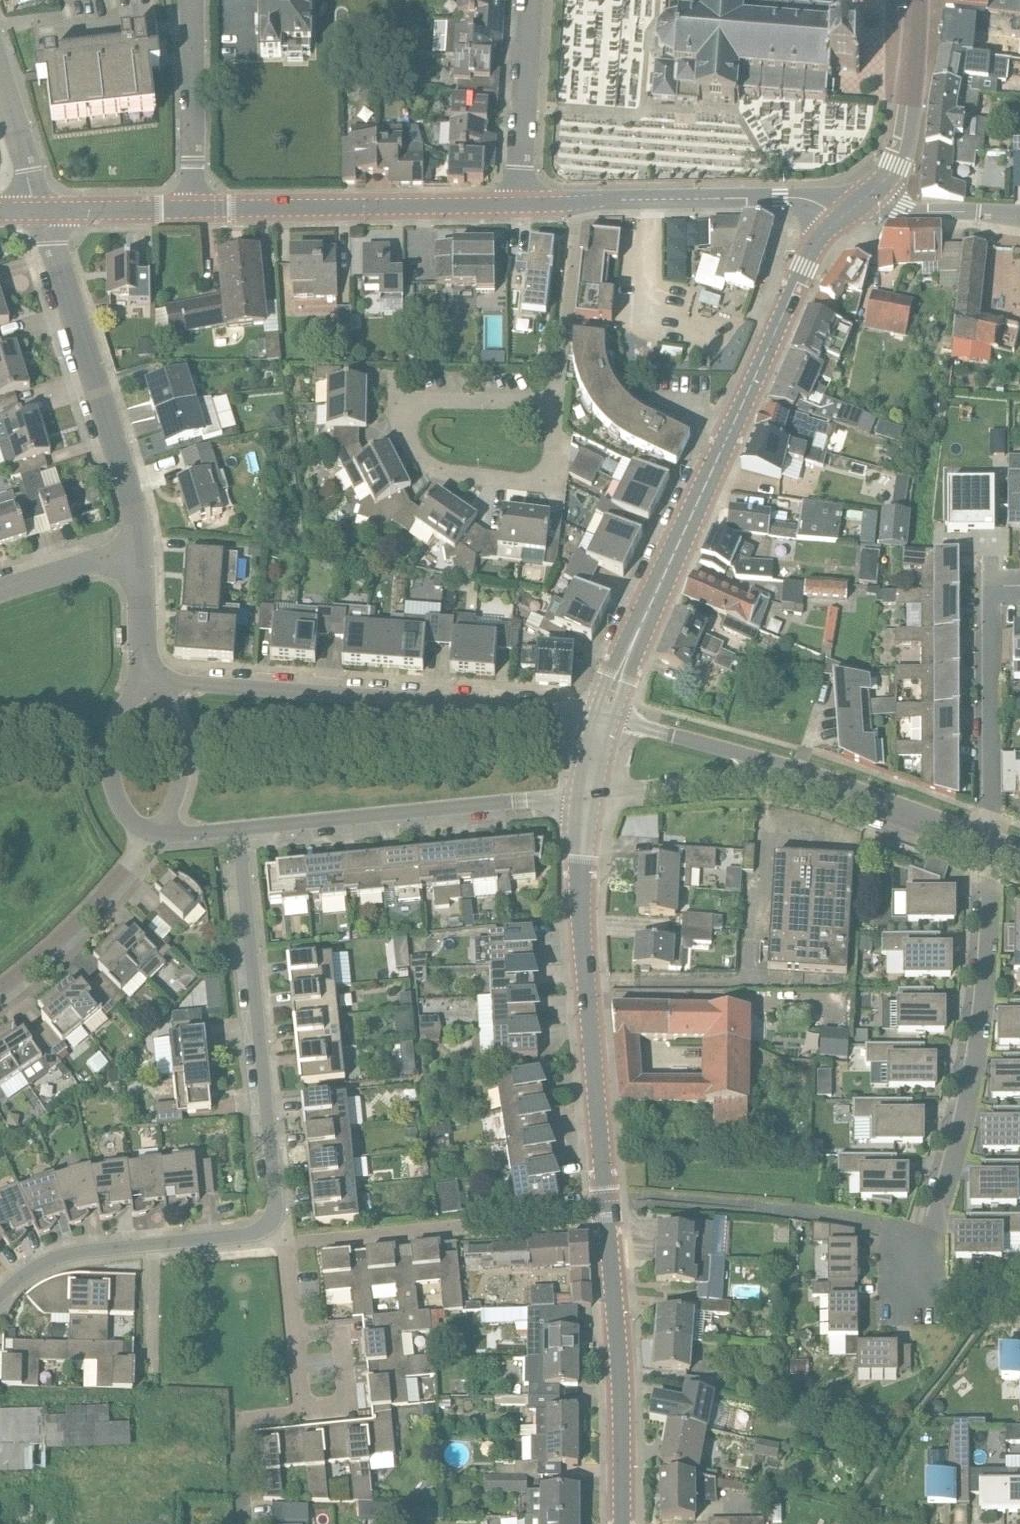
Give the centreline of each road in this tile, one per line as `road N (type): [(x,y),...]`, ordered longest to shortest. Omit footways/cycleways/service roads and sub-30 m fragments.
road 1 (tertiary): [(623,1523),(583,928),(585,794)]
road 2 (residential): [(987,837),(987,935),(972,1073),(908,1277),(927,1301),(1019,1302)]
road 3 (tertiary): [(605,712),(804,266),(850,211)]
road 4 (residential): [(605,712),(151,682)]
road 5 (residential): [(238,828),(272,1220)]
road 6 (residential): [(147,549),(132,480),(40,209)]
road 7 (residential): [(238,828),(585,794)]
road 8 (unclassified): [(518,204),(199,208)]
road 9 (residential): [(272,1220),(254,1236),(58,1258),(0,1296)]
road 10 (residential): [(577,202),(781,197),(850,211)]
road 11 (residential): [(987,837),(993,614),(999,596),(1019,586)]
road 12 (residential): [(404,433),(417,459),(435,470),(551,484),(558,404)]
road 13 (tertiary): [(850,211),(889,175),(900,153),(918,0)]
road 14 (residential): [(585,794),(811,781)]
road 15 (residential): [(811,781),(605,712)]
road 16 (residential): [(150,834),(114,885),(0,989)]
road 17 (residential): [(199,208),(196,0)]
road 18 (residential): [(518,204),(532,0)]
road 19 (residential): [(558,404),(577,202)]
road 20 (residential): [(289,1239),(485,1221)]
road 21 (residential): [(987,837),(811,781)]
road 22 (residential): [(151,682),(122,715),(113,760),(118,792),(150,834)]
road 23 (residential): [(404,433),(406,416),(425,402),(558,404)]
road 24 (residential): [(150,834),(168,816),(185,759),(169,699),(151,682)]
road 25 (residential): [(850,211),(1019,214)]
road 26 (residential): [(306,1414),(348,1410),(339,1333),(299,1334)]
road 27 (unclassified): [(199,208),(40,209)]
road 28 (residential): [(147,549),(0,598)]
road 29 (residential): [(40,209),(0,69)]
road 30 (residential): [(151,682),(147,549)]

